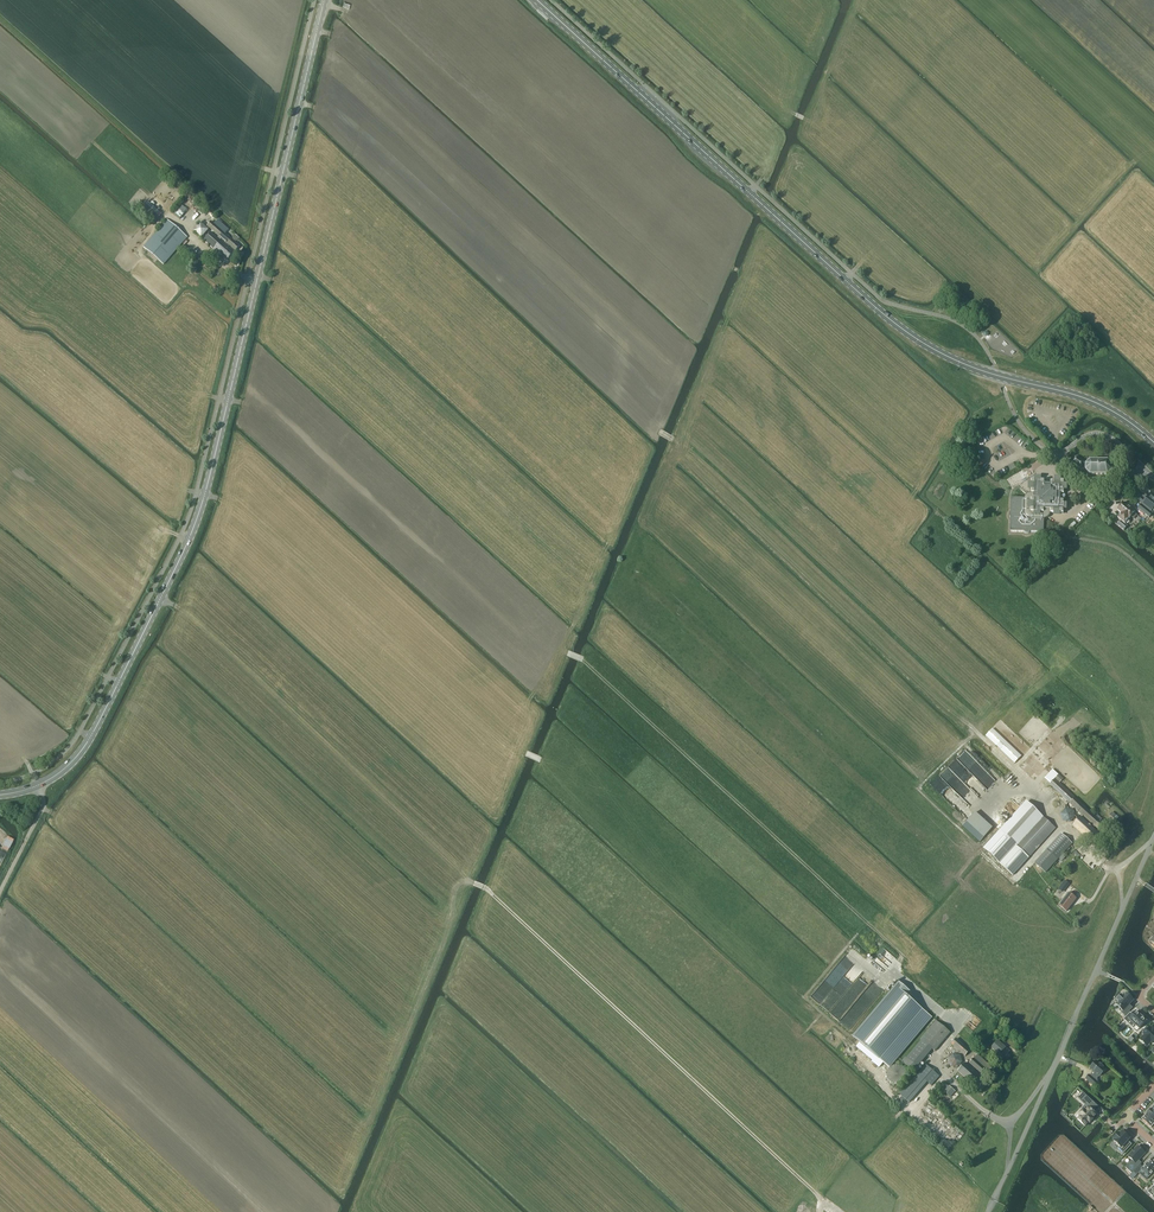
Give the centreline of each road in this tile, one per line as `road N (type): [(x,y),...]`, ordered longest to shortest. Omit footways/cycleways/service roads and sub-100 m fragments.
road 1 (secondary): [(0,795),(39,786),(89,741),(174,573),(205,491),(325,0)]
road 2 (secondary): [(1153,442),(1099,404),(969,365),(909,333),(537,0)]
road 3 (track): [(822,1211),(815,1192),(474,883)]
road 4 (unclassified): [(989,1211),(1153,838)]
road 5 (residential): [(1149,473),(1100,434),(1051,454),(1096,482)]

